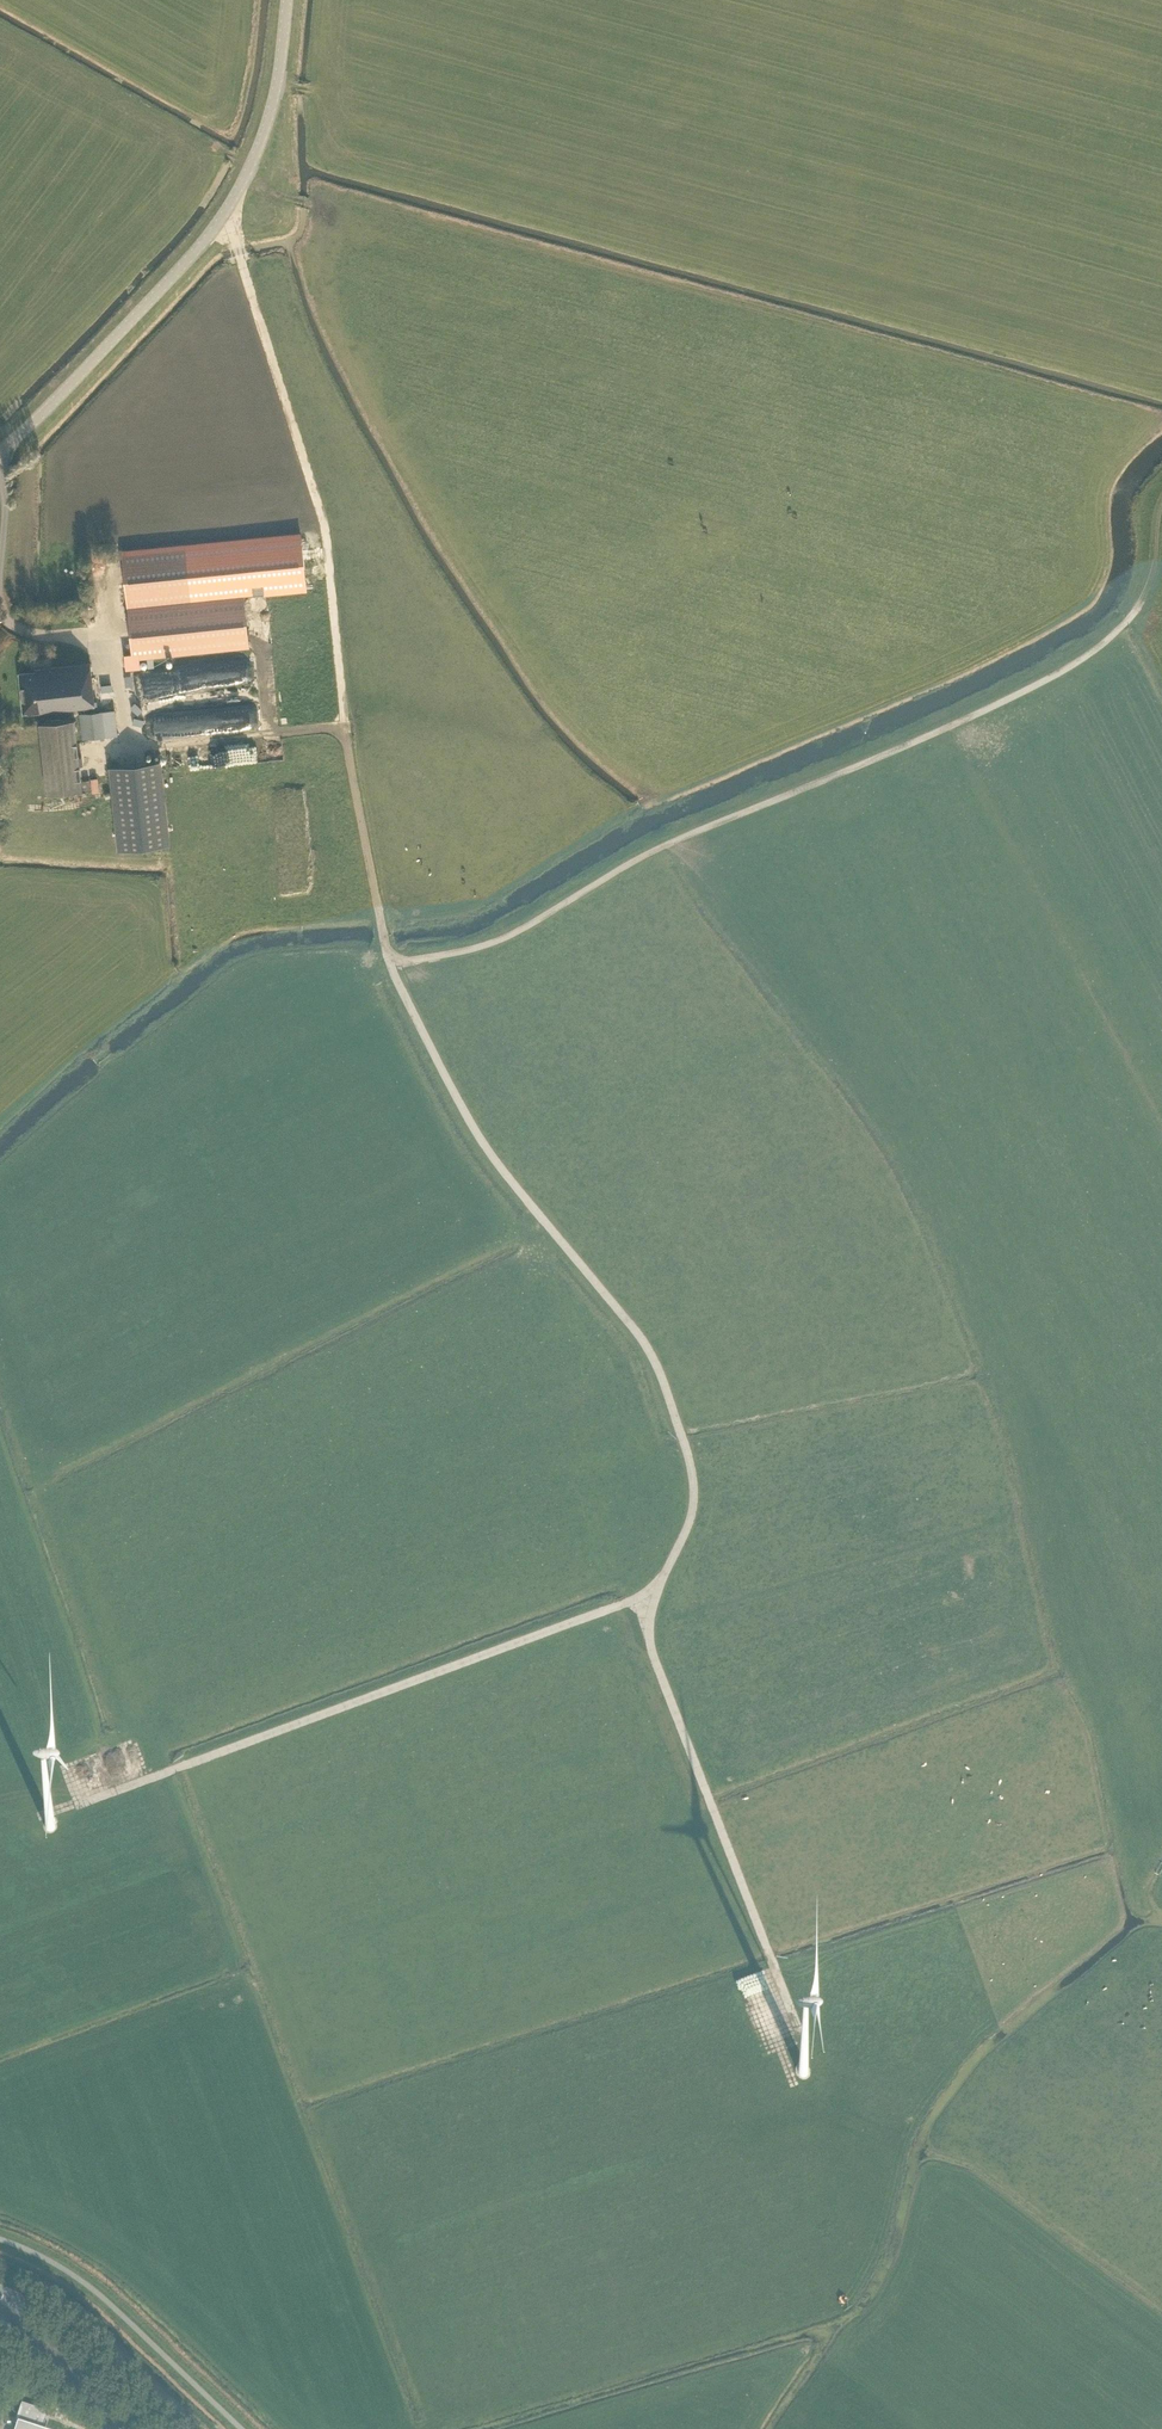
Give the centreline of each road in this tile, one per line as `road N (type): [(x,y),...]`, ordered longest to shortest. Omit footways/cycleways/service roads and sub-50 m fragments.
road 1 (tertiary): [(0,451),(224,216),(271,114),(288,0)]

